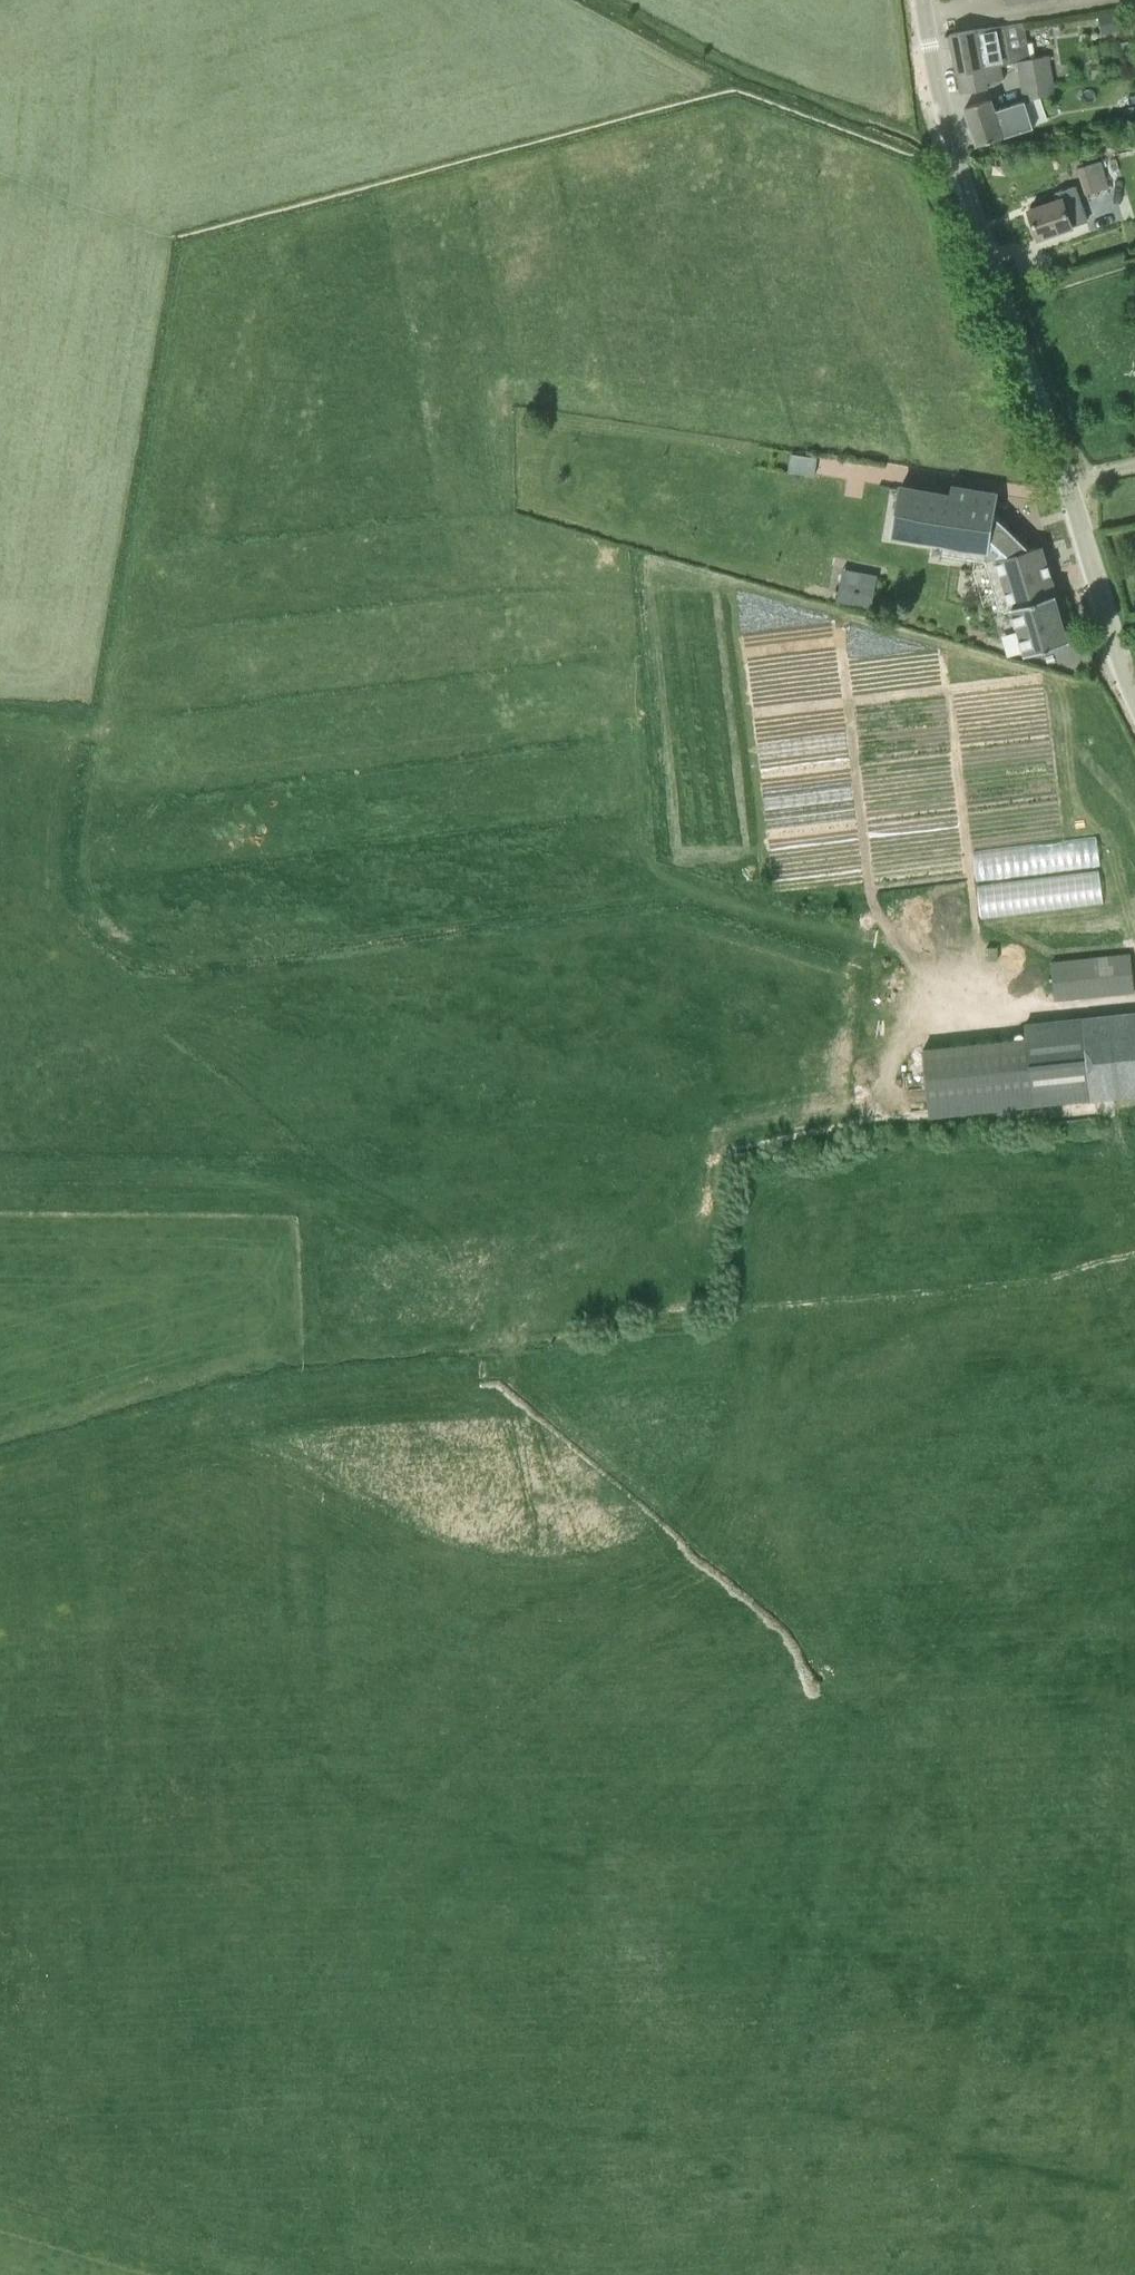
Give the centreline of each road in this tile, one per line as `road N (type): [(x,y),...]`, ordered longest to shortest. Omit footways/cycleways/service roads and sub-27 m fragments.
road 1 (unclassified): [(1134,696),(938,100),(919,0)]

